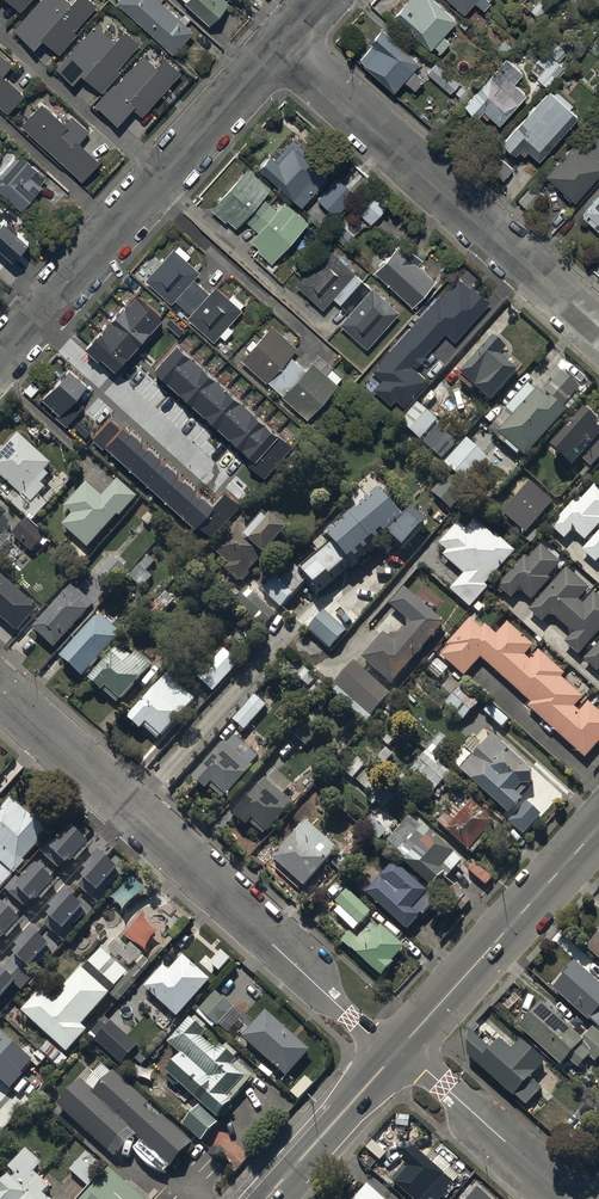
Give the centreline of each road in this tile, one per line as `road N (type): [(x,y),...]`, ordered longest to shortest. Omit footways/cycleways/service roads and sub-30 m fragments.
road 1 (residential): [(0,688),(397,1053)]
road 2 (residential): [(281,41),(598,330)]
road 3 (residential): [(281,41),(0,353)]
road 4 (tertiary): [(598,826),(397,1053)]
road 5 (residential): [(397,1053),(568,1198)]
road 6 (tertiary): [(397,1053),(265,1198)]

